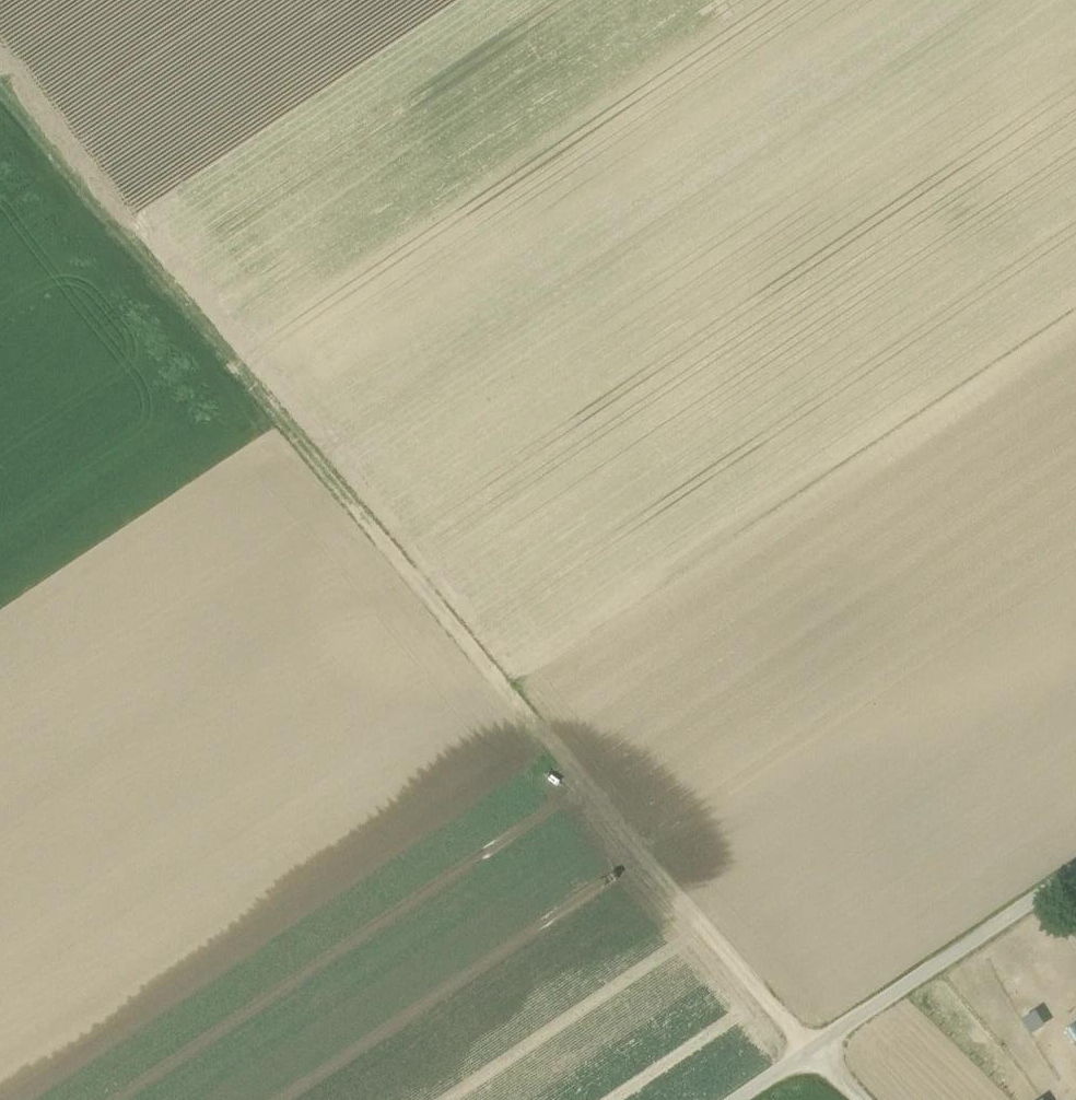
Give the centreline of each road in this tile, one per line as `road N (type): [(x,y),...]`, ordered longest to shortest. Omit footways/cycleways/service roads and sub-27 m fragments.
road 1 (track): [(0,83),(809,1053)]
road 2 (track): [(1075,874),(739,1099)]

